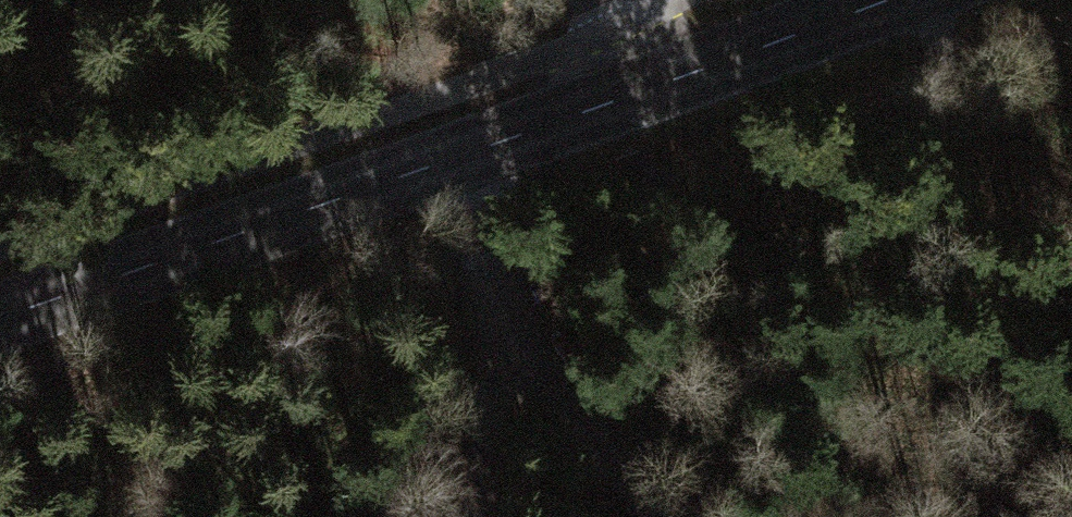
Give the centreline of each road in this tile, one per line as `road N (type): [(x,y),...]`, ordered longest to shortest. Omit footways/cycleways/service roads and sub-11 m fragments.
road 1 (tertiary): [(0,320),(887,0)]
road 2 (track): [(655,516),(507,311),(451,159)]
road 3 (track): [(507,311),(487,501)]

